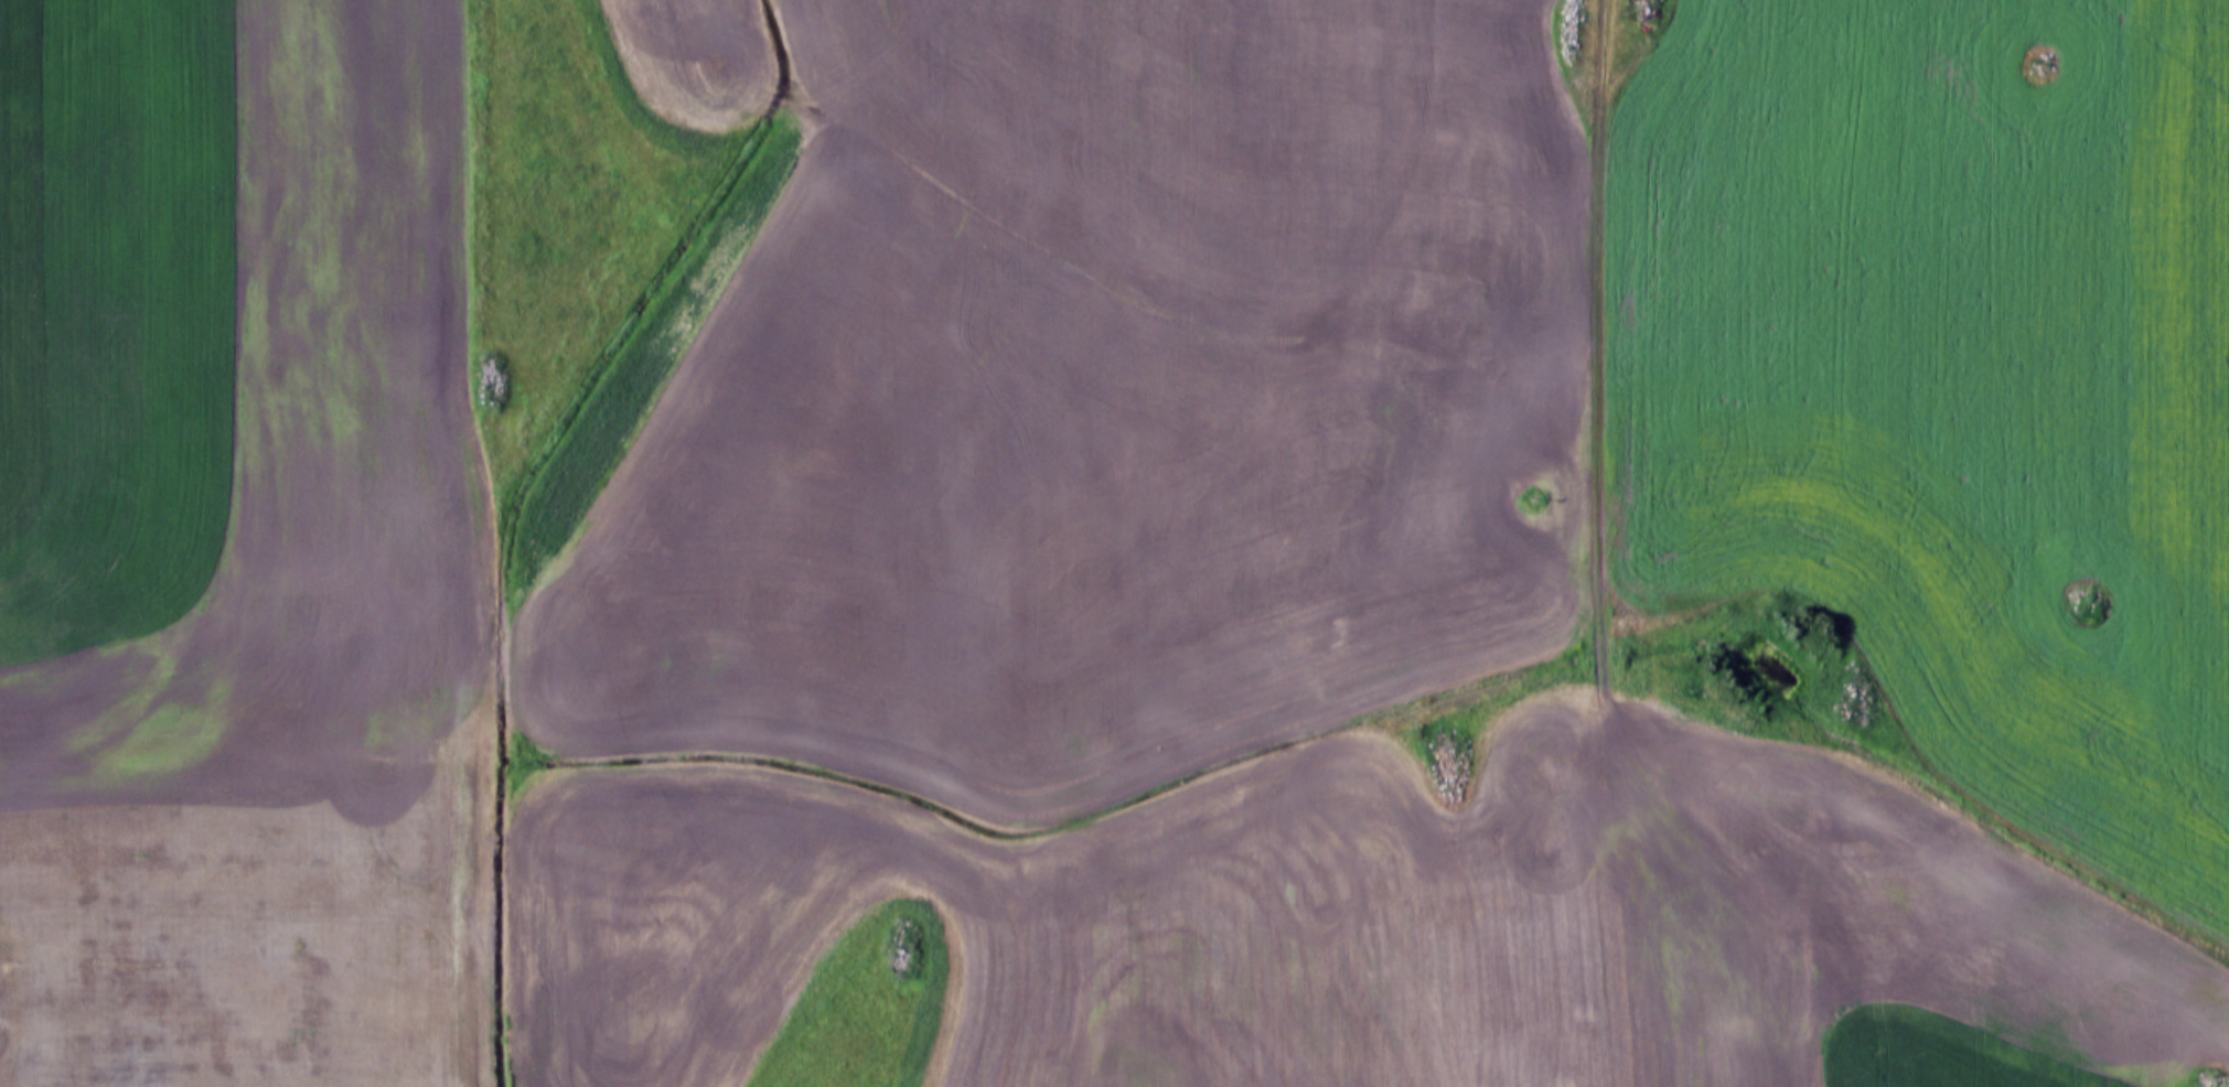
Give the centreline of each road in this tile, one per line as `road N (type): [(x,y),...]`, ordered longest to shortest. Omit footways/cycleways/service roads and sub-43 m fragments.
road 1 (track): [(775,0),(794,68),(781,109),(517,499),(506,753),(570,782),(748,787),(1026,851),(1171,805),(1254,790),(1320,797),(1439,835),(1481,828),(1588,728),(1603,686),(1593,415),(1608,0)]

